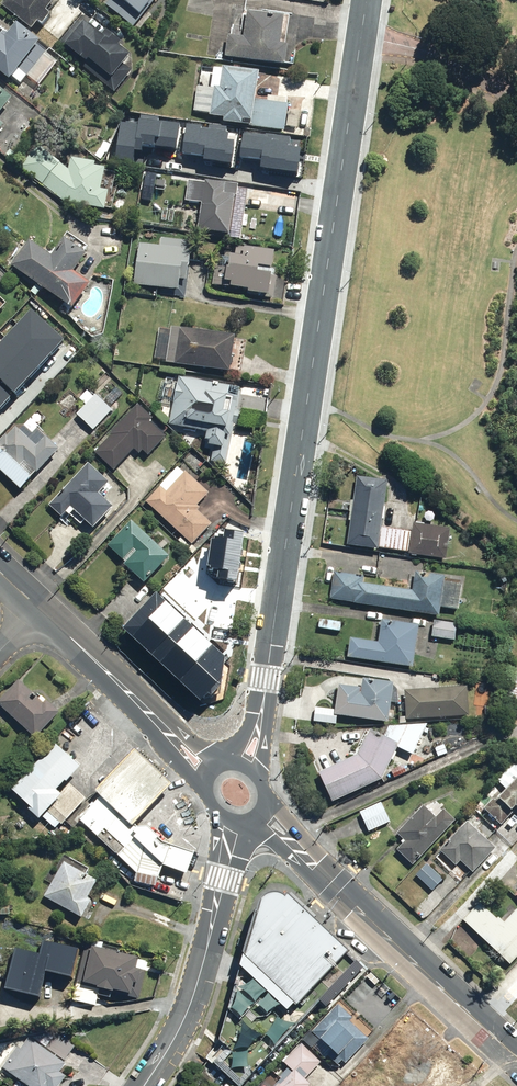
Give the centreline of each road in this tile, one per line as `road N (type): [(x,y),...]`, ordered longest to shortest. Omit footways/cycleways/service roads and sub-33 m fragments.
road 1 (tertiary): [(245,764),(266,677),(367,0)]
road 2 (primary): [(516,1056),(258,806)]
road 3 (tertiary): [(142,1085),(195,986),(234,819)]
road 4 (primary): [(210,775),(42,608)]

